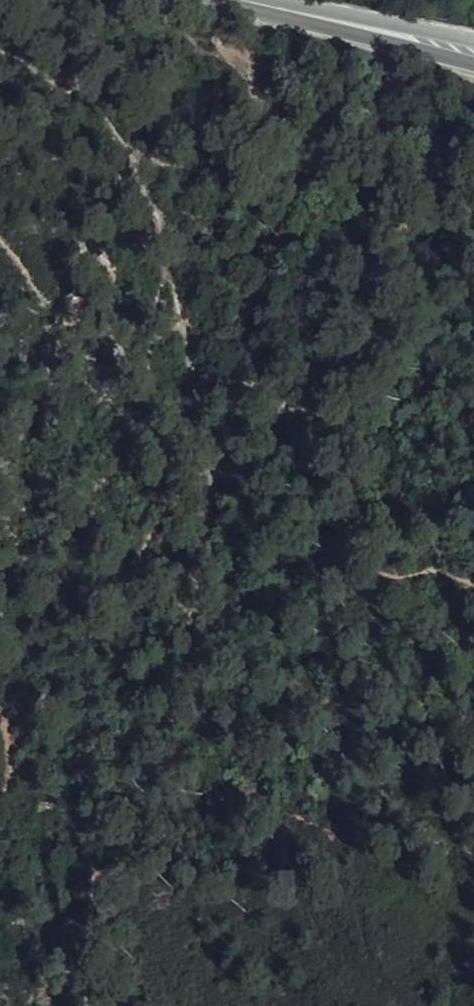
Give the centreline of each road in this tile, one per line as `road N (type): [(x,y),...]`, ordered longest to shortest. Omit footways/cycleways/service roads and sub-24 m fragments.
road 1 (secondary): [(257,0),(473,46)]

